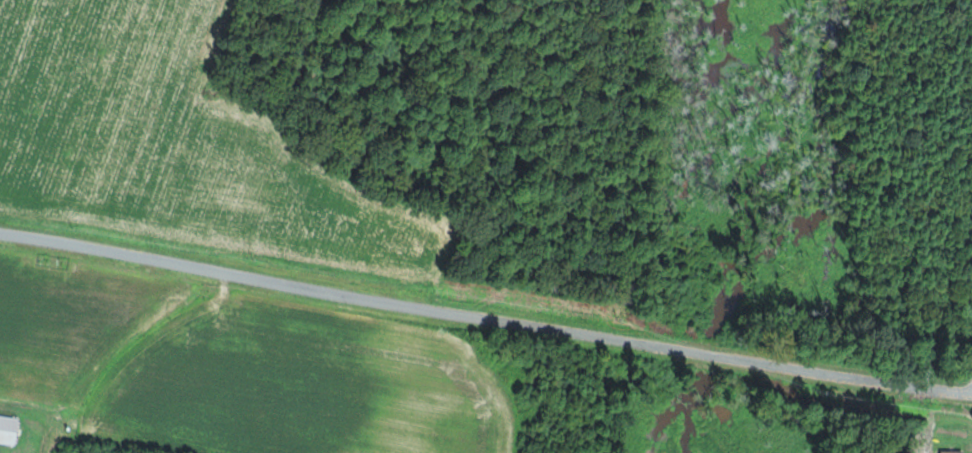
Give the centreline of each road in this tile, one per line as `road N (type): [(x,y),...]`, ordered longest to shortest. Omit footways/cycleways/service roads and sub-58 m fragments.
road 1 (residential): [(971,392),(0,235)]

